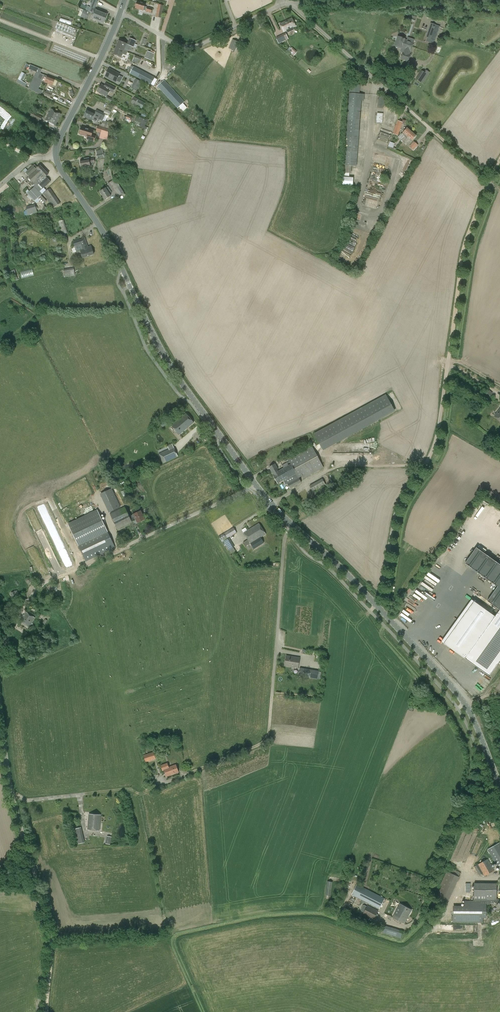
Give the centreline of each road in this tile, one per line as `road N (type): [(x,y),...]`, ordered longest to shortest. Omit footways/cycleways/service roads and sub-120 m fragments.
road 1 (tertiary): [(257,484),(183,383),(55,154)]
road 2 (unclassified): [(378,607),(398,504),(433,449),(449,352)]
road 3 (unclassified): [(291,3),(490,181)]
road 4 (tertiary): [(499,778),(466,702),(378,607)]
road 5 (track): [(449,352),(461,256),(499,157)]
road 6 (track): [(298,3),(499,11)]
road 7 (unclassified): [(0,879),(19,863),(24,843),(0,706)]
road 8 (unclassified): [(121,12),(190,47),(282,3)]
road 9 (unclassified): [(272,694),(290,523)]
road 10 (track): [(47,1011),(51,940),(31,863),(22,856)]
road 11 (tertiary): [(55,154),(121,12)]
road 12 (unclassified): [(126,544),(257,484)]
road 13 (track): [(186,775),(262,742),(272,694)]
road 14 (tertiary): [(378,607),(290,523)]

